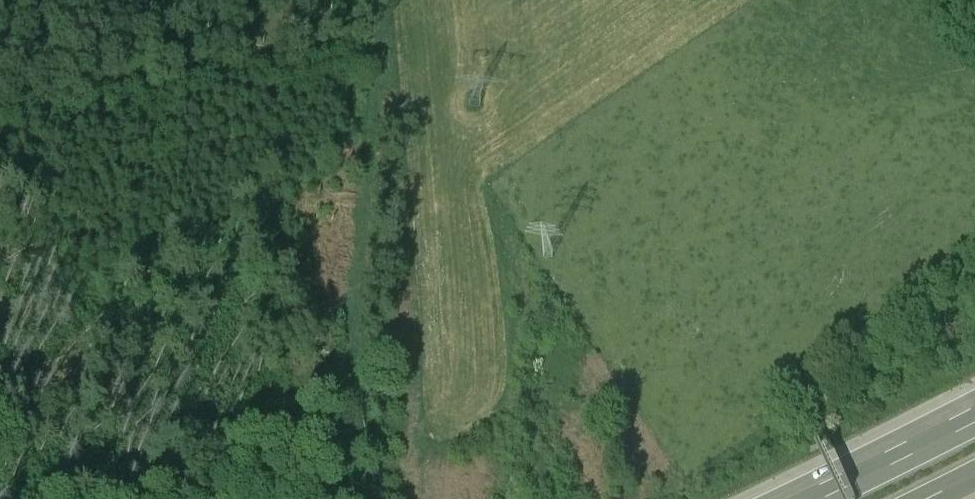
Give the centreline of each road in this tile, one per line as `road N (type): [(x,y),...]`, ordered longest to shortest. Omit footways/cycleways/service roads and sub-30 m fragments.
road 1 (motorway): [(974,409),(795,498)]

